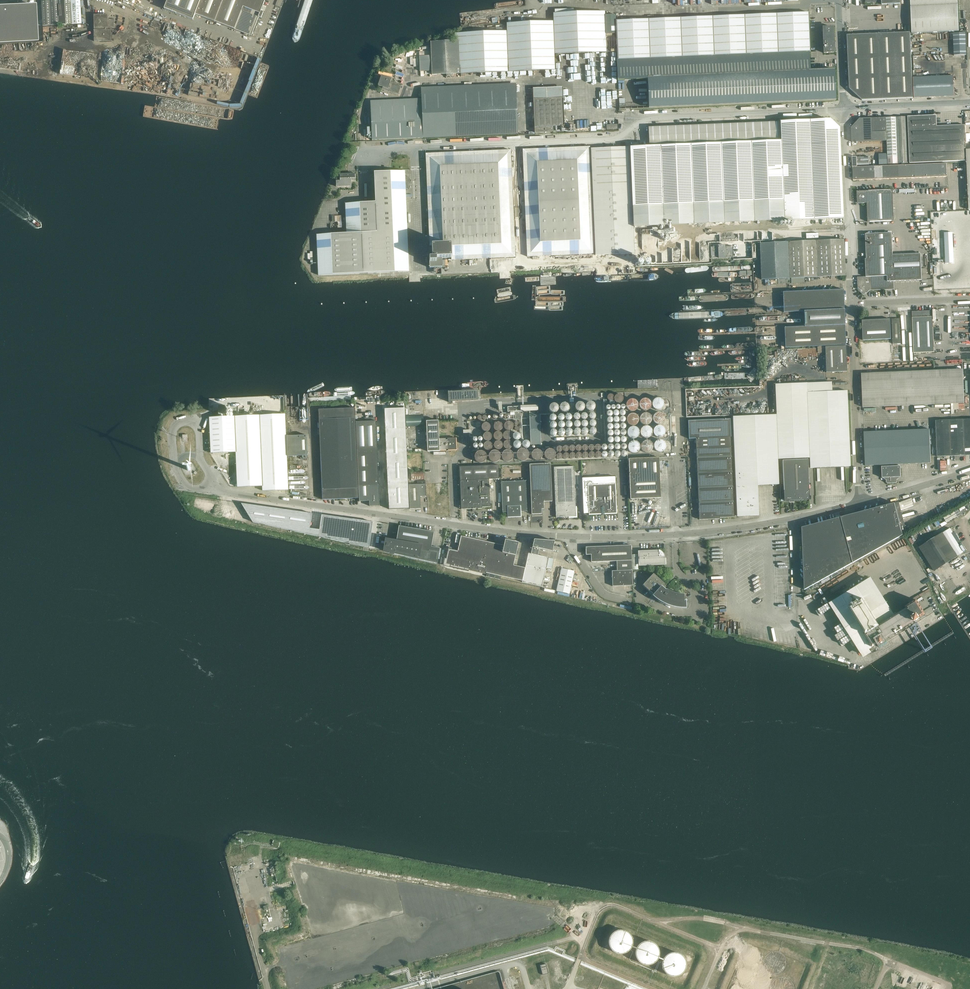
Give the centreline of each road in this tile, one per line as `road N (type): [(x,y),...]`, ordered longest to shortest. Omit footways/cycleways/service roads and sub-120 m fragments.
road 1 (unclassified): [(354,163),(376,148),(608,139),(641,118),(844,109)]
road 2 (unclassified): [(569,537),(224,493)]
road 3 (unclassified): [(569,537),(696,533),(859,505)]
road 4 (track): [(291,884),(553,916)]
road 5 (unclassified): [(859,505),(853,304)]
road 6 (unclassified): [(853,304),(844,109)]
road 7 (unclassified): [(844,109),(969,102)]

